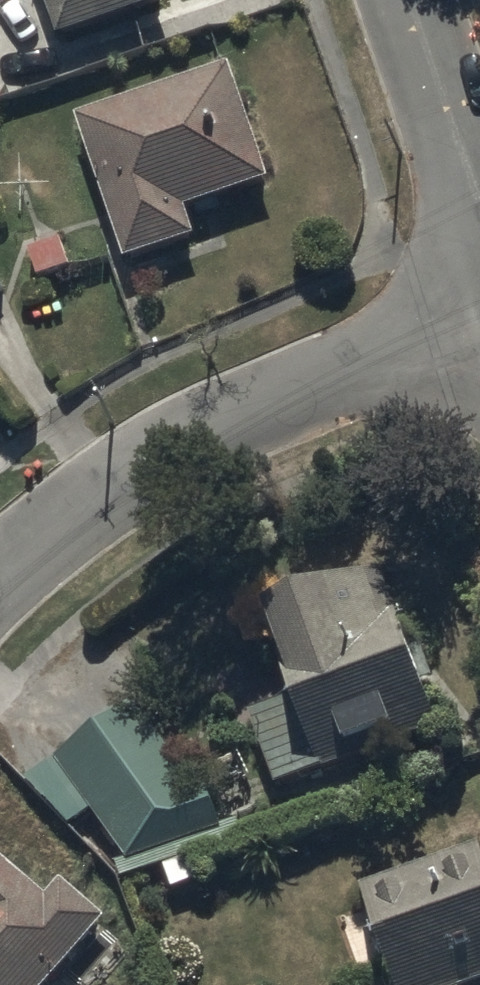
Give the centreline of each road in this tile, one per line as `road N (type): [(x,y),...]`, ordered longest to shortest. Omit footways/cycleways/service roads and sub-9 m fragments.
road 1 (residential): [(0,579),(41,536),(129,470),(243,413),(479,331)]
road 2 (residential): [(407,0),(479,210)]

